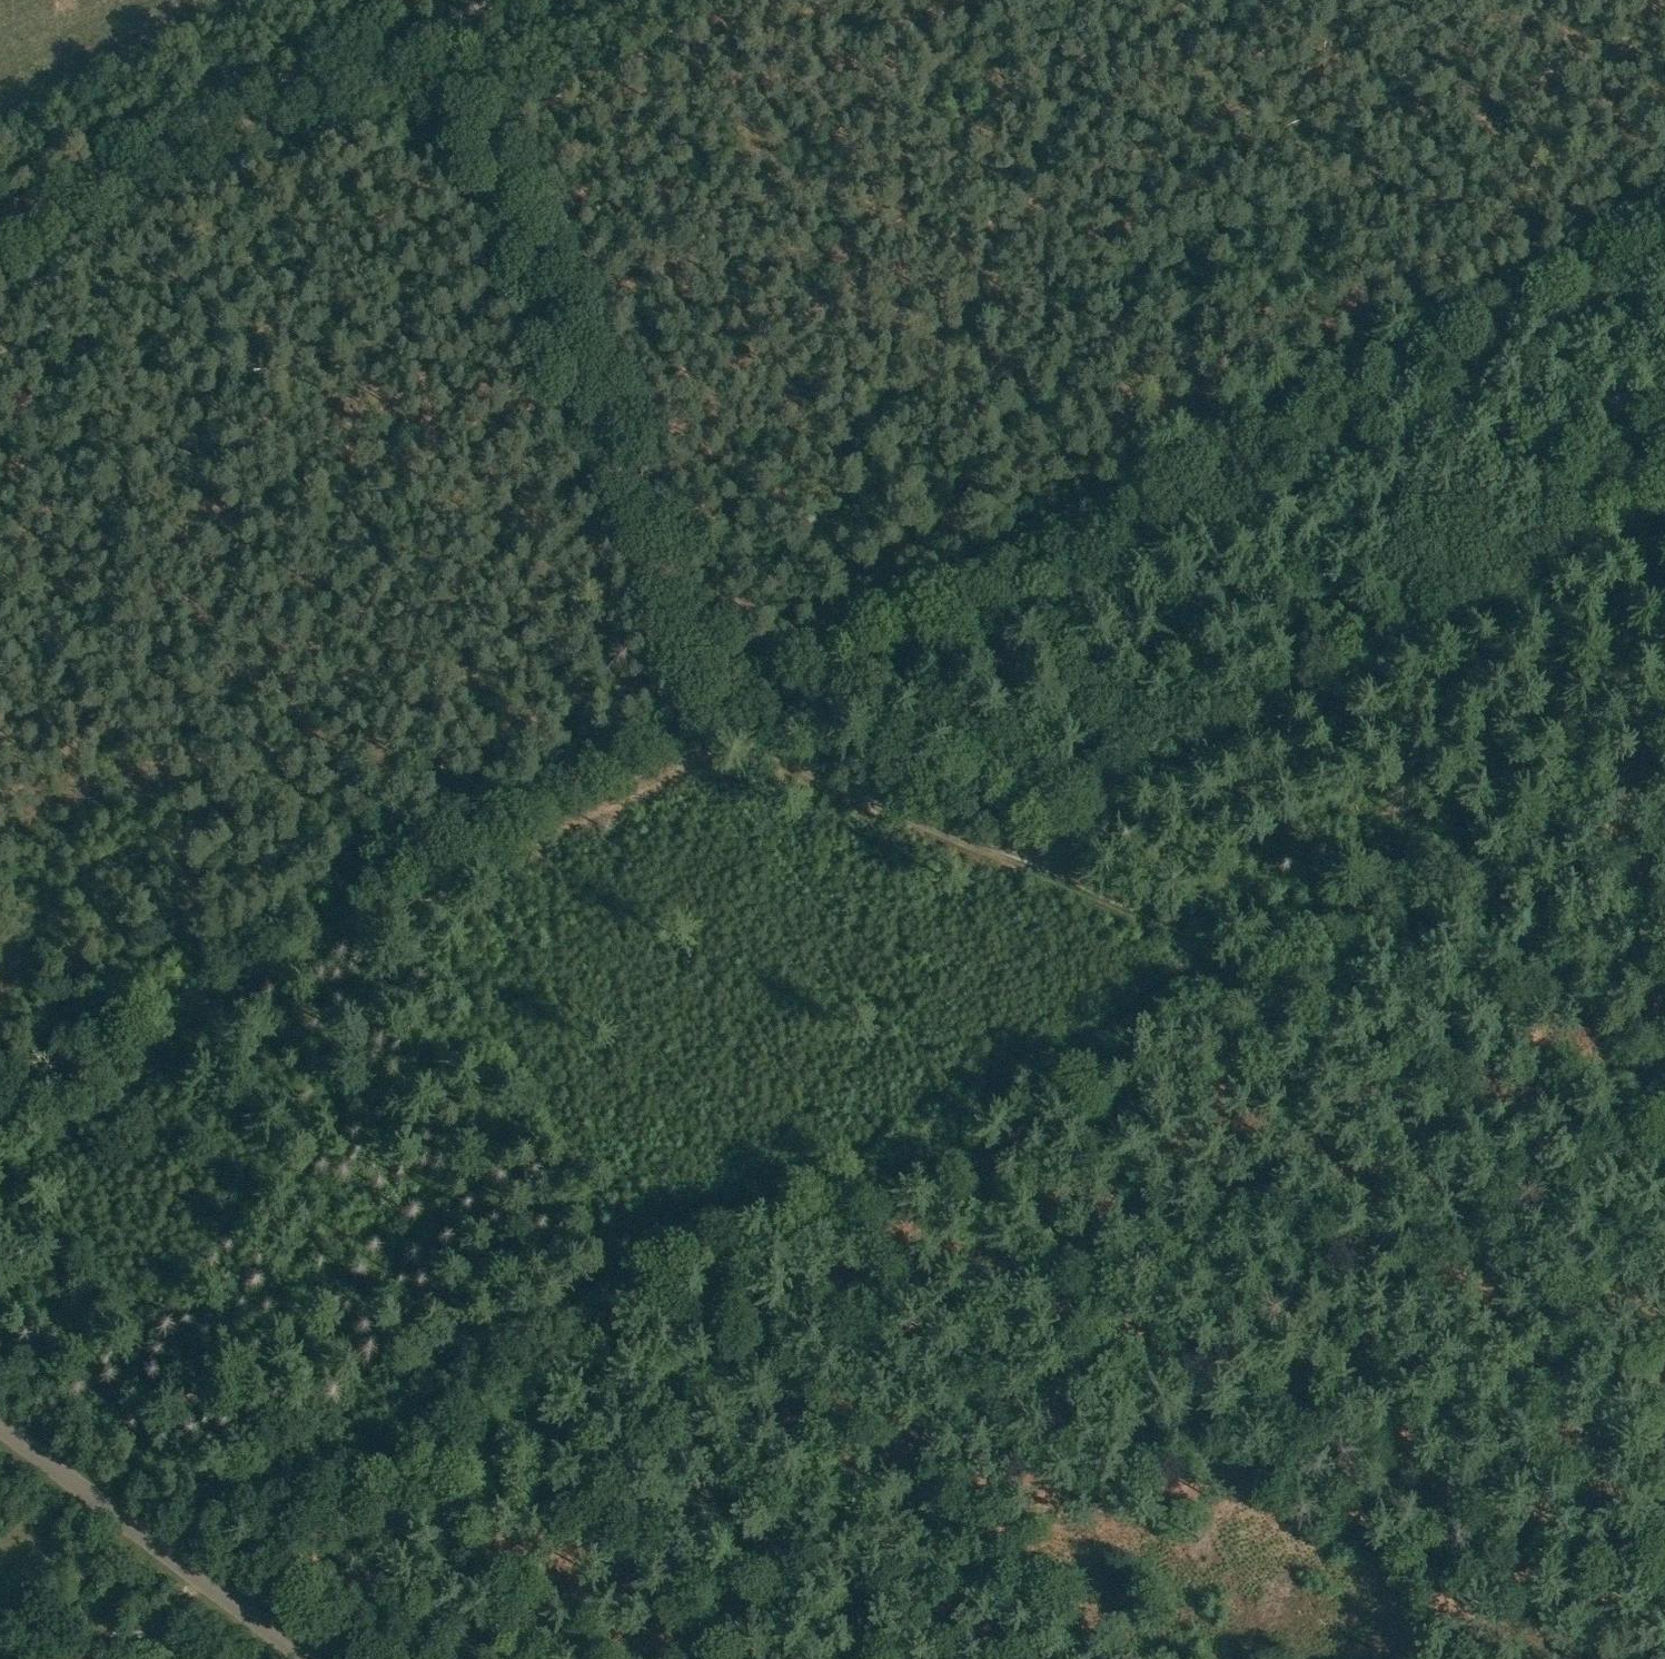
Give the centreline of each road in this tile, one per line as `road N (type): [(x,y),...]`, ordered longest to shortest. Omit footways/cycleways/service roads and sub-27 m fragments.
road 1 (track): [(0,1090),(737,703),(1664,233)]
road 2 (track): [(1664,1148),(737,703),(457,19),(460,0)]
road 3 (track): [(0,235),(498,0)]
road 4 (unclassified): [(309,1658),(0,1427)]

